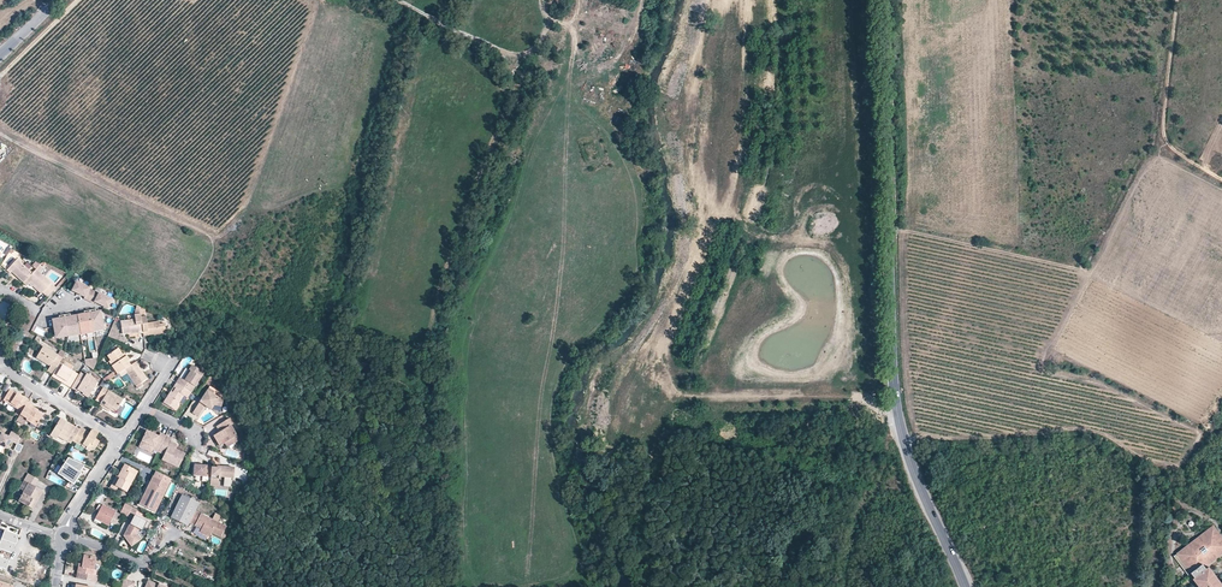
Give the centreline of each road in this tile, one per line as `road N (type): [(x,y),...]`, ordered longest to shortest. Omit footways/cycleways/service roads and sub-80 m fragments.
road 1 (tertiary): [(965,586),(907,452),(895,400),(888,0)]
road 2 (track): [(1197,430),(1087,381),(1036,369),(1163,133)]
road 3 (track): [(0,135),(209,237),(214,248),(184,303),(178,356)]
road 4 (track): [(1221,179),(1163,133),(1178,0)]
road 5 (track): [(1090,273),(894,228)]
road 6 (residential): [(0,364),(122,440)]

